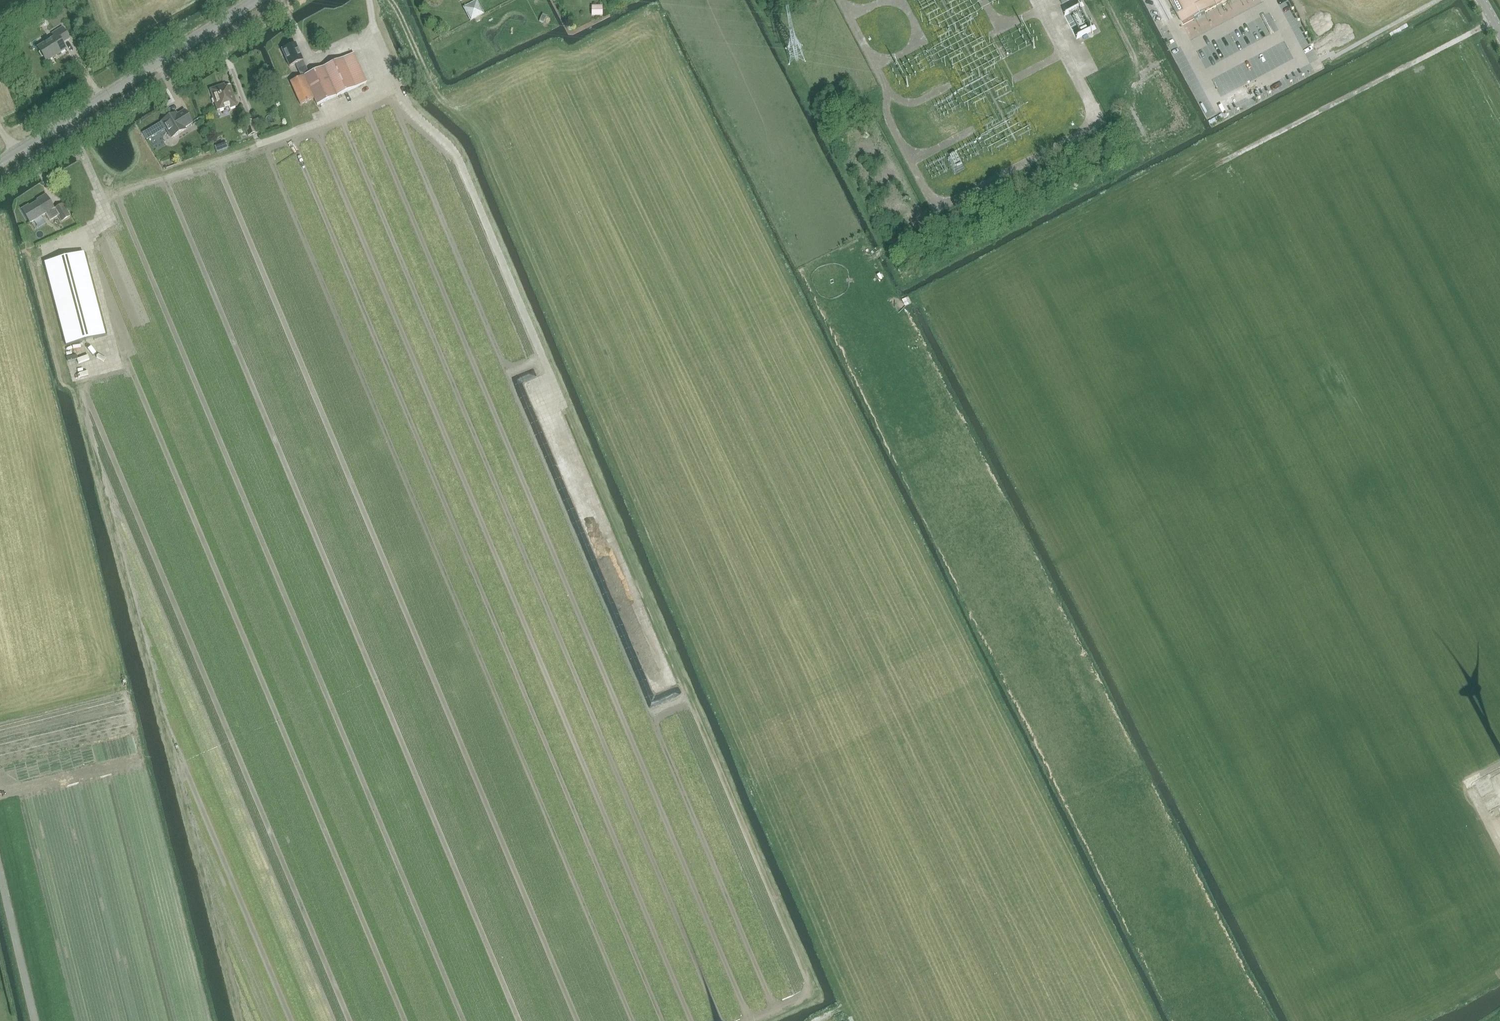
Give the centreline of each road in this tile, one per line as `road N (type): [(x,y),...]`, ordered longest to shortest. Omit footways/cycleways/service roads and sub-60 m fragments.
road 1 (tertiary): [(0,162),(256,0)]
road 2 (track): [(36,1020),(0,865)]

